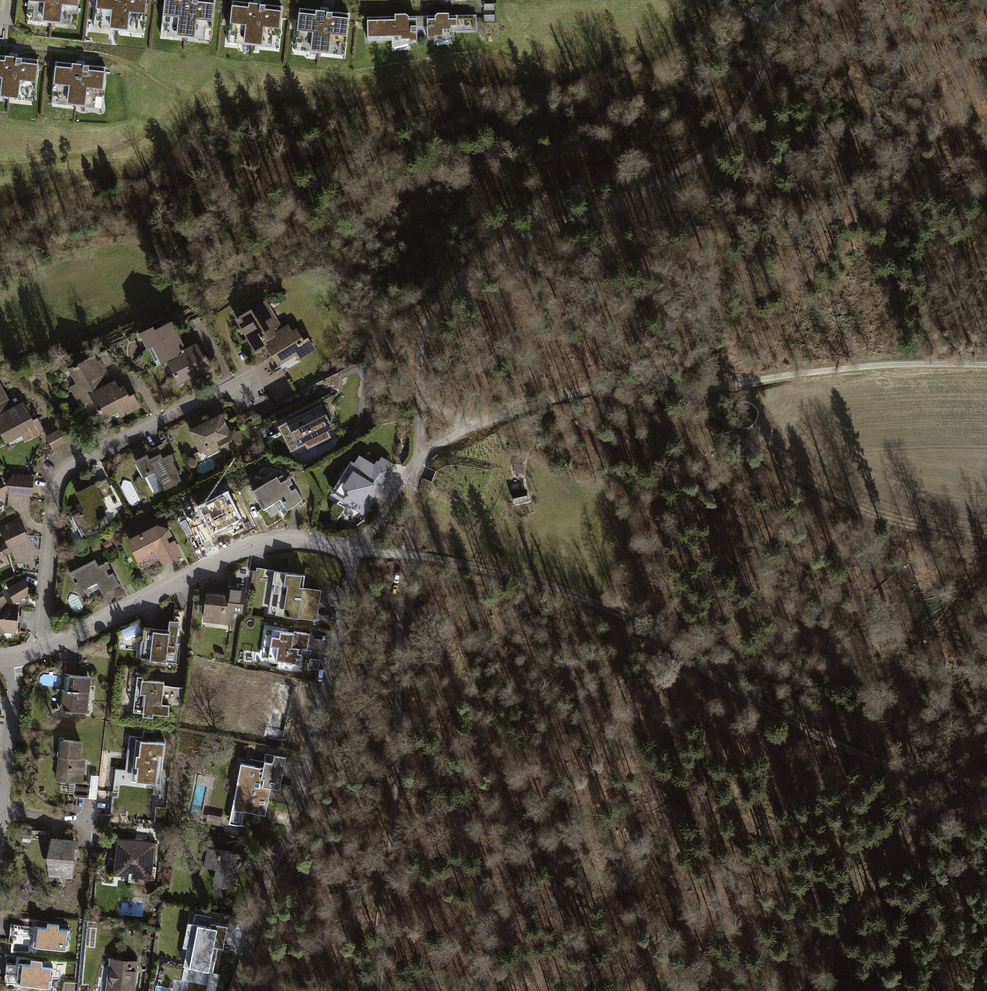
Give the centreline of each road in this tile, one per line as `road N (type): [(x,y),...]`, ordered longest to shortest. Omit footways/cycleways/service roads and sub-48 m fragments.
road 1 (residential): [(239,990),(269,875),(303,791),(357,551),(283,543),(245,550),(46,649)]
road 2 (track): [(714,0),(772,20),(752,104),(731,134),(662,183),(509,243),(470,267),(432,316),(422,347),(418,456)]
road 3 (track): [(357,551),(473,565),(597,603),(712,675),(900,771)]
road 4 (track): [(381,990),(418,456)]
road 5 (residential): [(240,385),(65,475),(46,649)]
road 6 (track): [(693,389),(734,436),(810,486),(894,523),(986,539)]
road 7 (track): [(793,990),(920,816),(900,771)]
road 8 (track): [(768,50),(829,72),(903,83),(938,79),(986,53)]
road 9 (residential): [(0,360),(98,333),(180,292)]
road 10 (residential): [(0,821),(15,659)]

